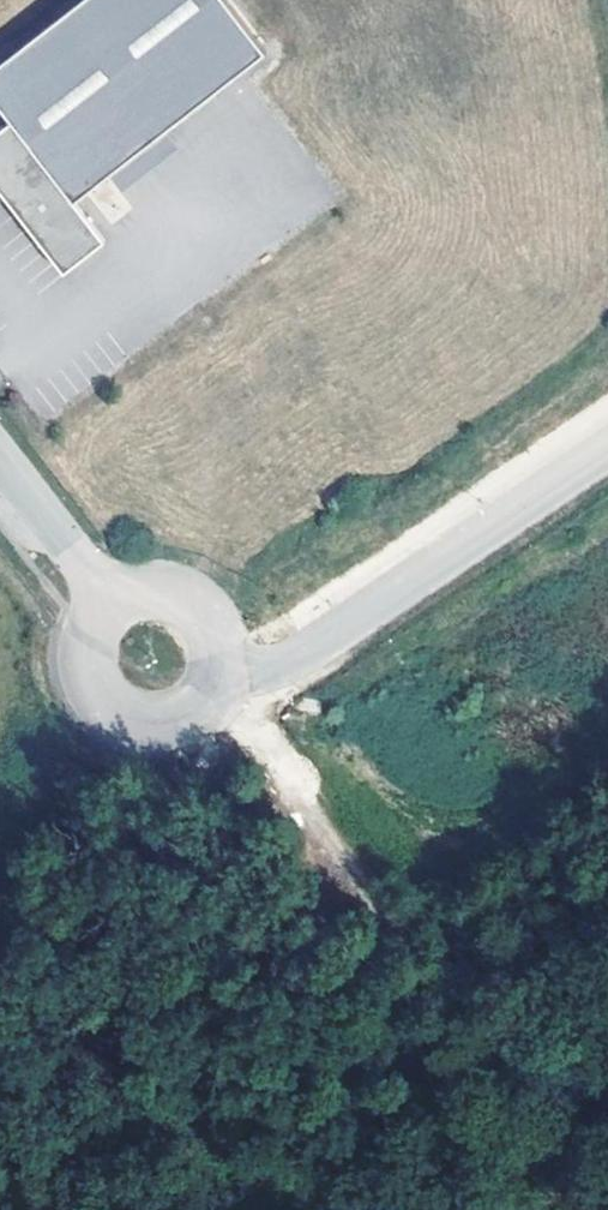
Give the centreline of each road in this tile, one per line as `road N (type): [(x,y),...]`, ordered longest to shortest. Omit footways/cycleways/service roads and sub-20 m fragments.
road 1 (unclassified): [(226,668),(274,658),(607,443)]
road 2 (unclassified): [(100,602),(72,654),(75,683),(113,729),(172,735),(198,720),(226,668)]
road 3 (unclassified): [(226,668),(223,638),(190,596),(144,584),(100,602)]
road 4 (unclassified): [(0,472),(100,602)]

